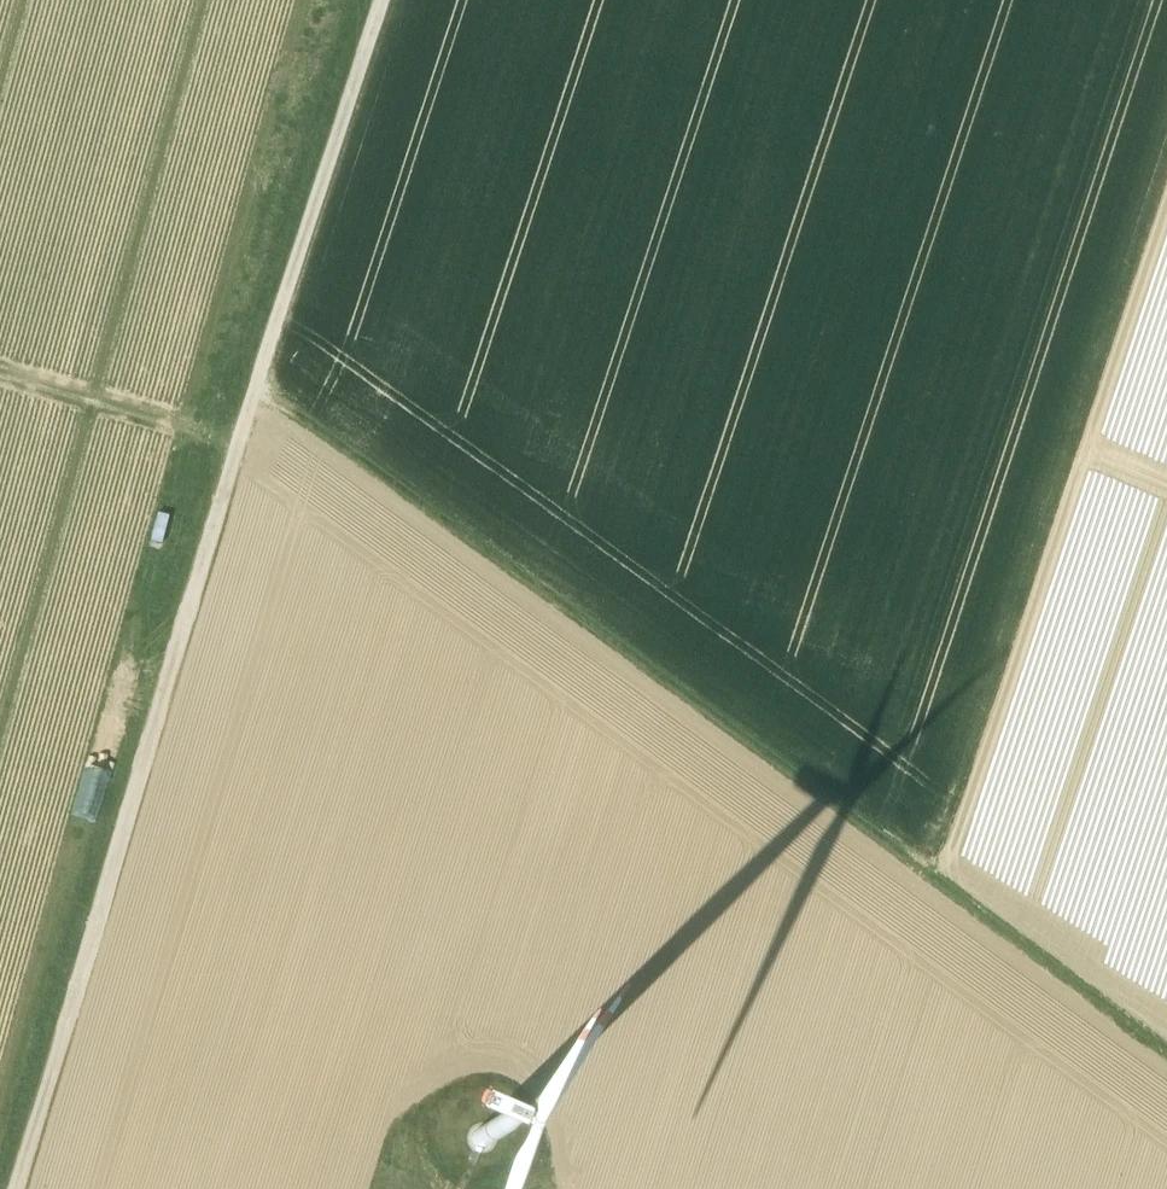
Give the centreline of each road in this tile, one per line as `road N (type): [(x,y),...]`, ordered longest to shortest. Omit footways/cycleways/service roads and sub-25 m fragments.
road 1 (track): [(381,0),(260,375),(19,1188)]
road 2 (track): [(258,384),(1166,1045)]
road 3 (track): [(0,300),(260,375)]

